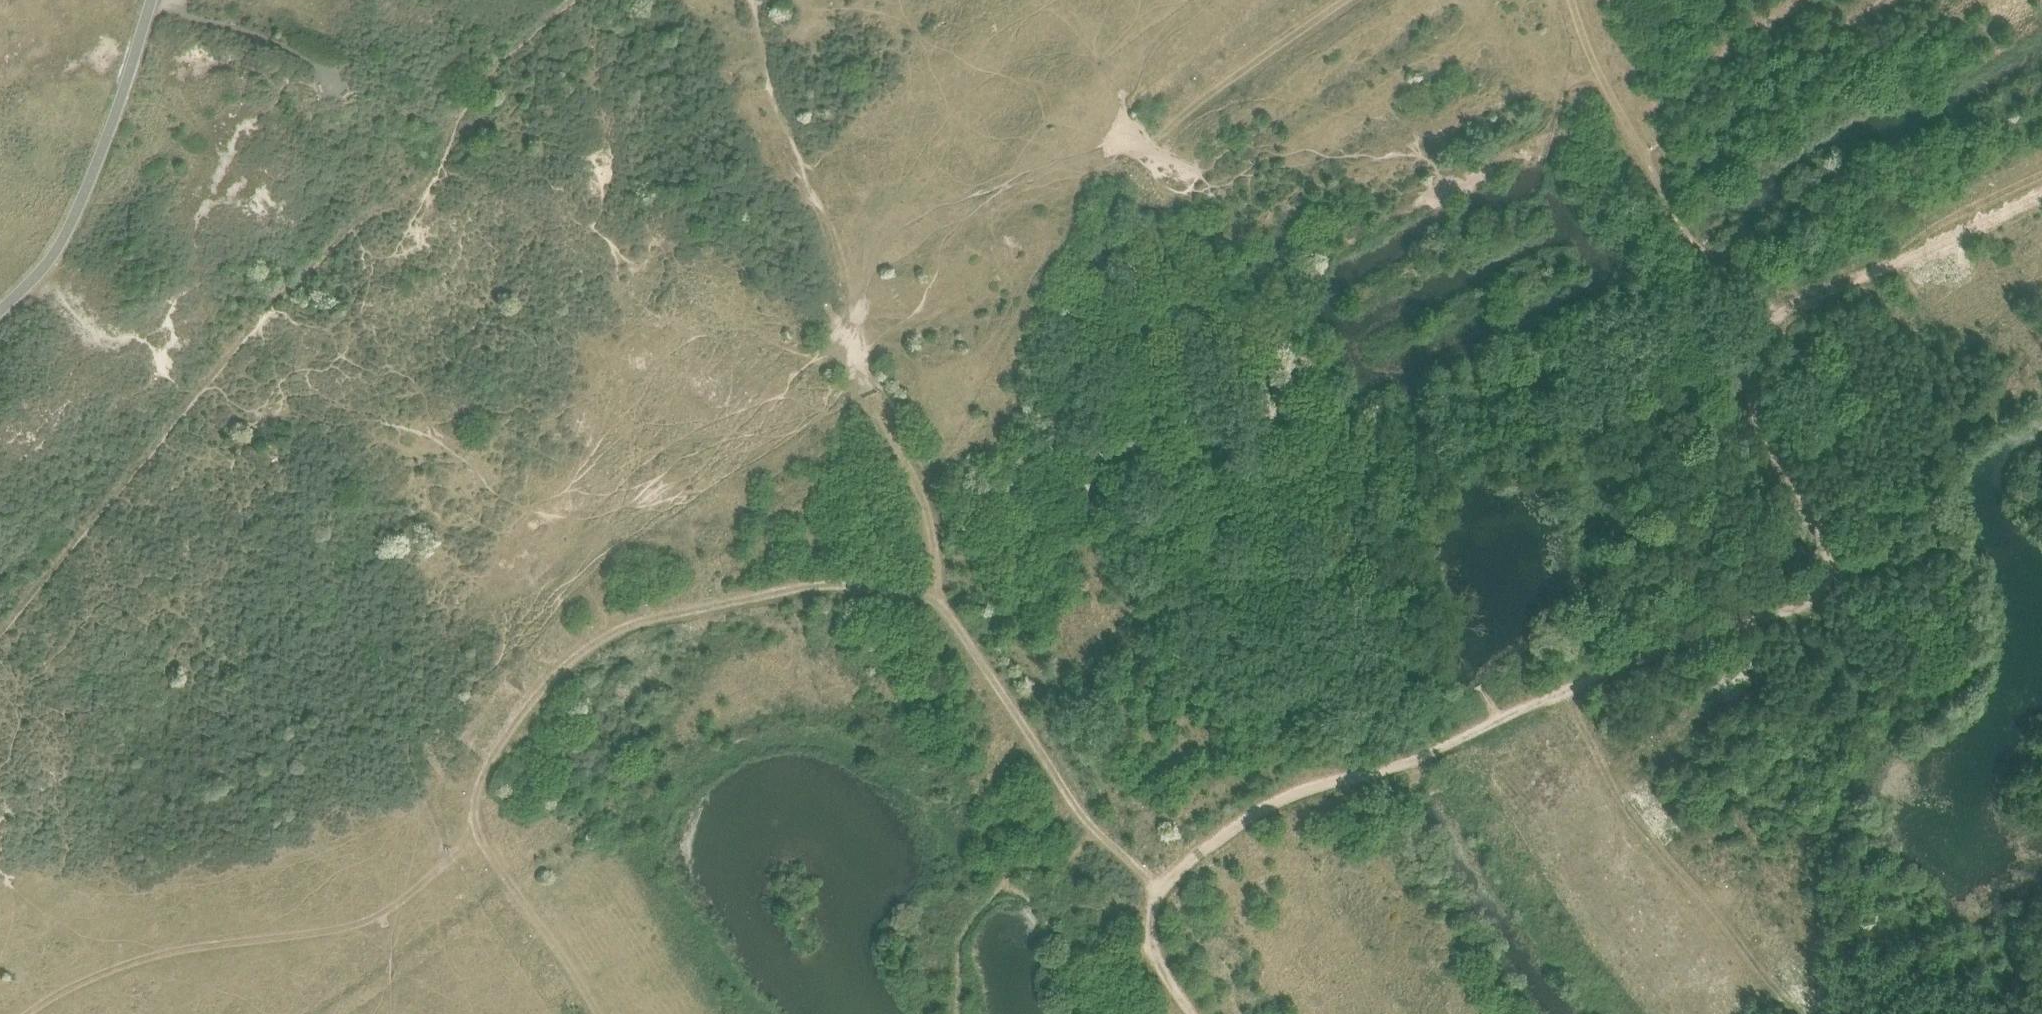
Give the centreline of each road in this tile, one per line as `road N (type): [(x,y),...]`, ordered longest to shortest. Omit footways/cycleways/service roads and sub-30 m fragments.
road 1 (track): [(1799,301),(1771,324),(1749,359),(1745,398),(1828,551),(1822,593),(1558,691),(1418,757),(1301,790),(1160,885)]
road 2 (track): [(2041,198),(1799,301)]
road 3 (track): [(1346,0),(1182,112),(1169,141)]
road 4 (track): [(946,601),(922,475),(874,392)]
road 5 (track): [(1799,301),(1744,283),(1704,252),(1649,170)]
road 6 (track): [(1649,170),(1589,54),(1571,0)]
road 7 (track): [(1160,885),(1145,923),(1191,1013)]

